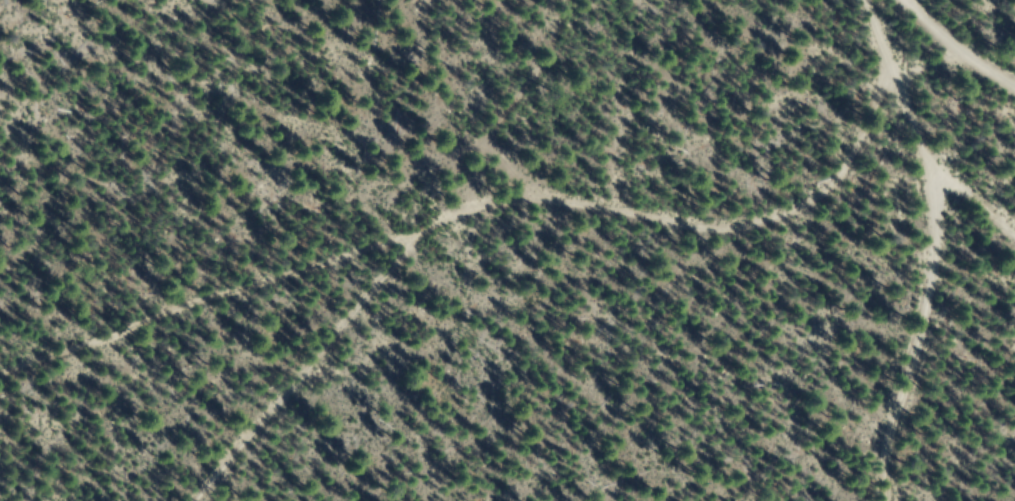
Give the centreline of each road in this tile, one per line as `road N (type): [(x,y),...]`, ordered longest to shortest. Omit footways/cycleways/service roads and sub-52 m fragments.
road 1 (track): [(0,369),(439,227),(576,203),(790,227),(851,162),(891,83)]
road 2 (track): [(860,0),(891,83),(944,179),(932,290),(879,460),(888,500)]
road 3 (track): [(439,227),(201,500)]

